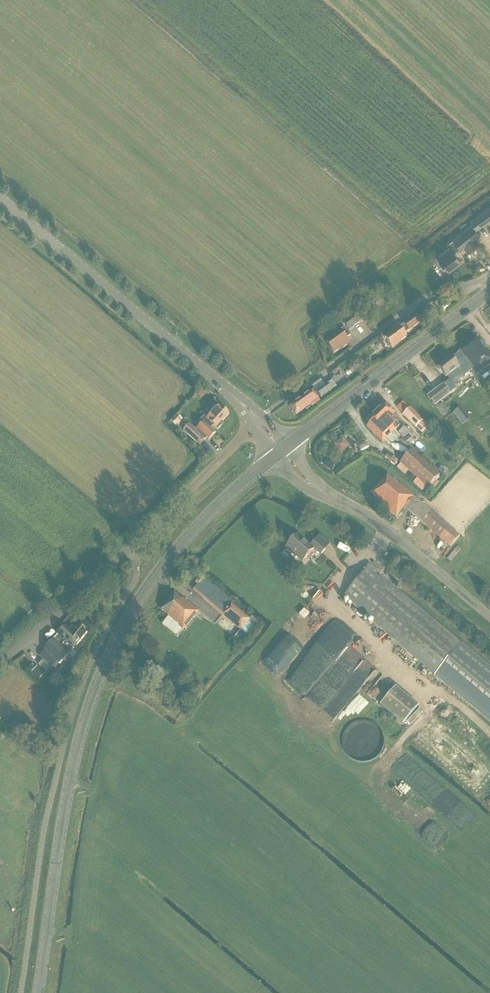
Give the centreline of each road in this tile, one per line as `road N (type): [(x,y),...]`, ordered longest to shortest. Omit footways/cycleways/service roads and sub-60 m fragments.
road 1 (secondary): [(38,992),(70,780),(103,669),(175,551),(275,456)]
road 2 (unclassified): [(0,661),(92,583),(253,425)]
road 3 (tertiary): [(240,402),(0,197)]
road 4 (secondary): [(288,446),(489,292)]
road 5 (tertiary): [(489,617),(389,531),(320,491)]
road 6 (residential): [(262,417),(423,299)]

